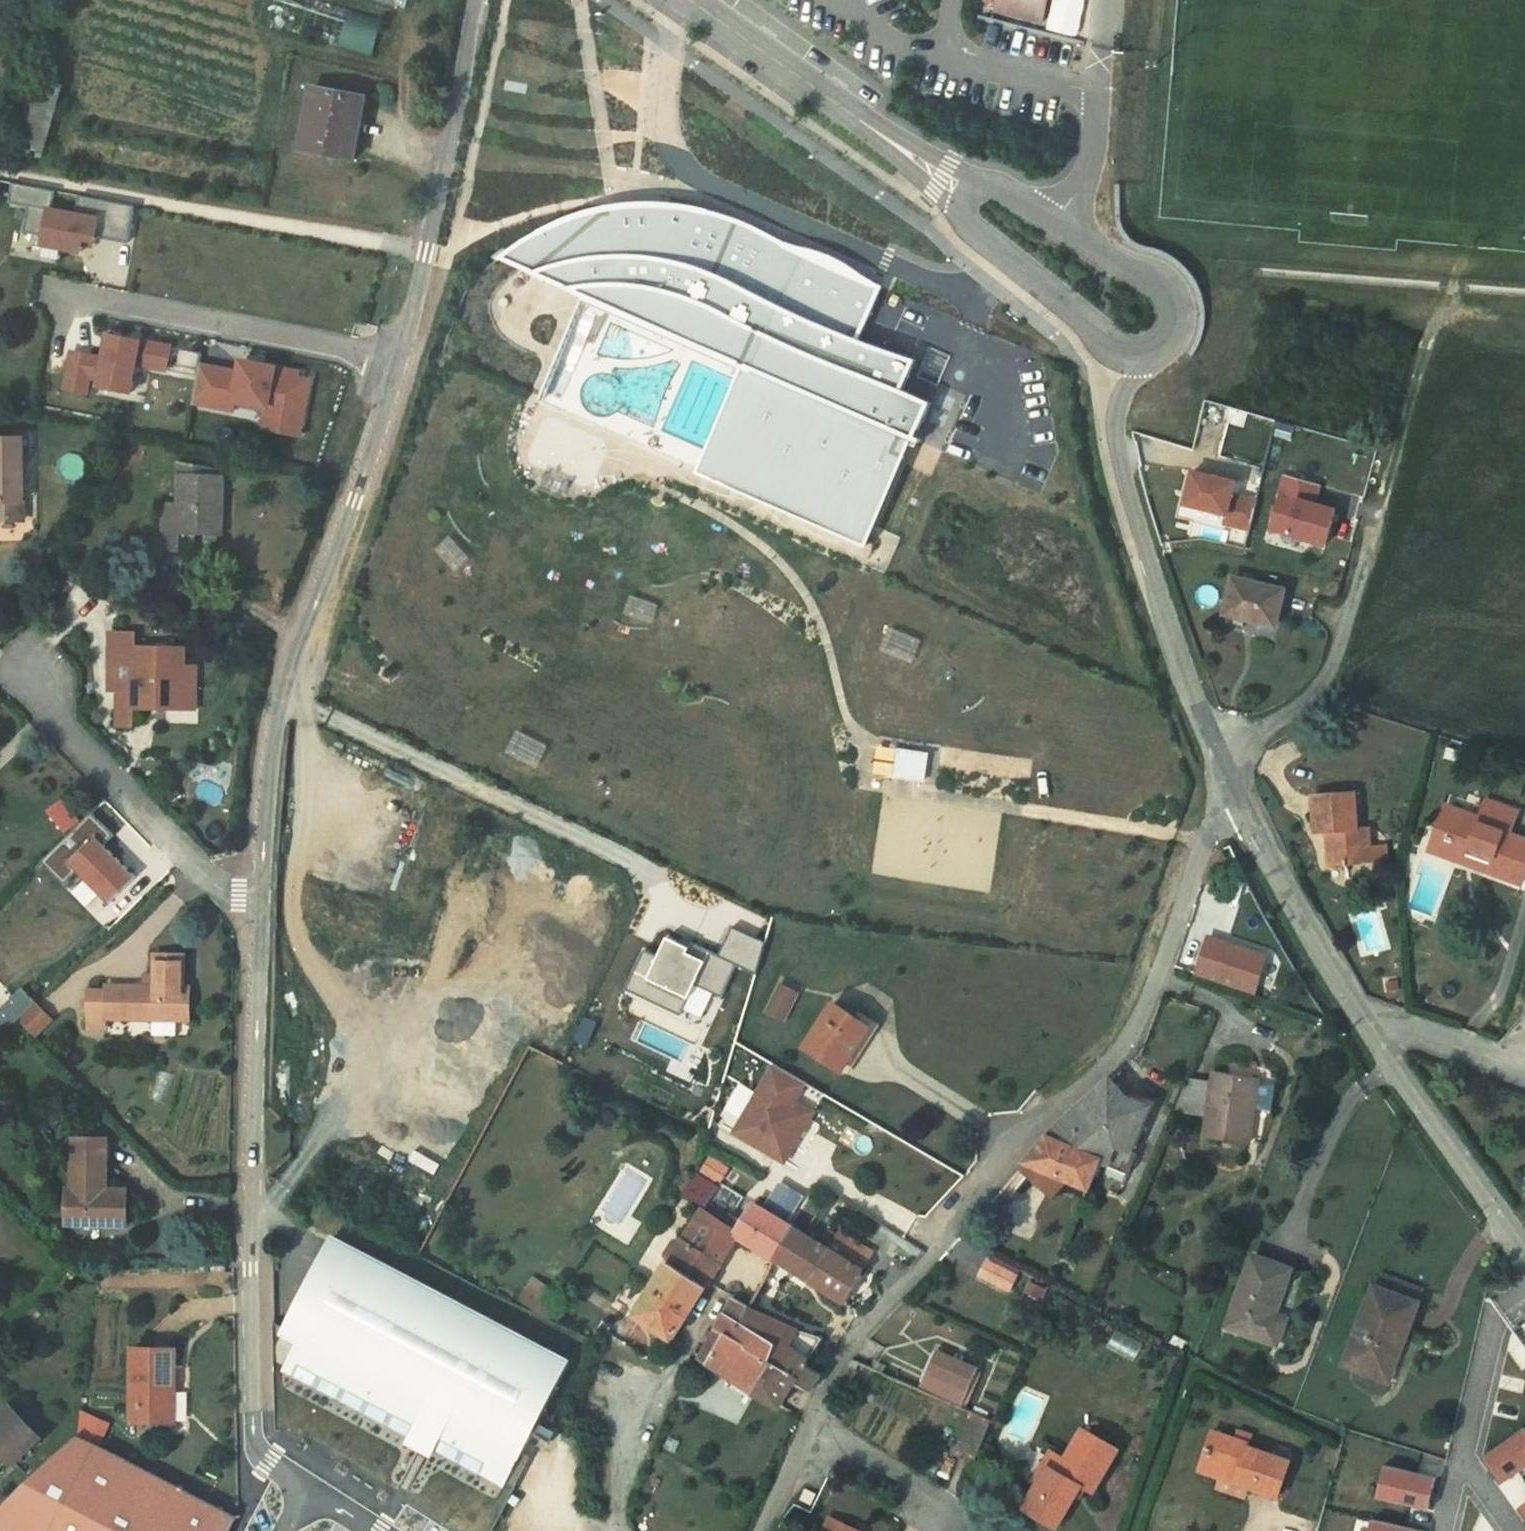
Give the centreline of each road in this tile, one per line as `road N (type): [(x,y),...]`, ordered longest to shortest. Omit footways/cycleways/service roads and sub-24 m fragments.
road 1 (unclassified): [(398,355),(278,703),(262,884),(251,1232),(254,1442),(302,1491)]
road 2 (residential): [(764,1530),(830,1371),(1007,1165),(1082,1084),(1128,1049),(1200,845),(1235,792)]
road 3 (unclassified): [(1524,1254),(1366,1029),(1235,792)]
road 4 (unclassified): [(1235,792),(1214,755),(1132,520),(1116,439)]
road 5 (unclassified): [(479,0),(398,355)]
road 6 (residential): [(102,302),(398,355)]
road 7 (unclassified): [(962,213),(1111,347),(1141,358)]
road 8 (unclassified): [(1141,358),(1174,333),(1173,296),(1057,223)]
road 9 (unclassified): [(696,0),(860,121)]
road 10 (residential): [(1463,1458),(1495,1309),(1524,1282)]
road 11 (unclassified): [(860,121),(873,141),(962,213)]
road 12 (unclassified): [(984,180),(860,121)]
road 13 (unclassified): [(1057,223),(1092,157),(1100,98)]

